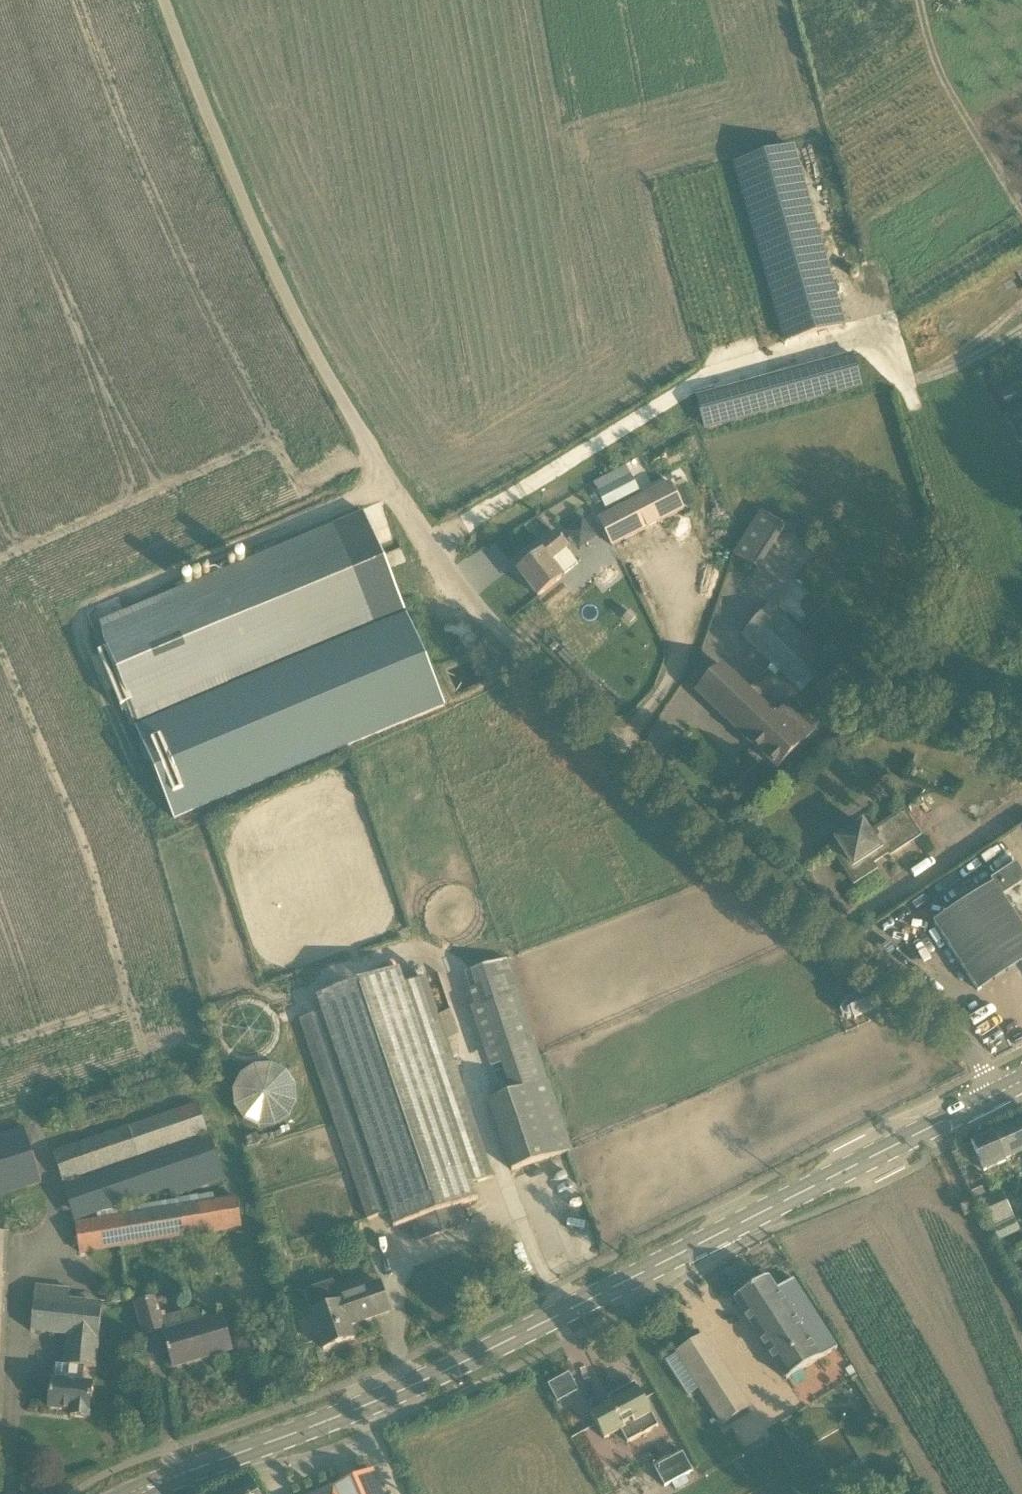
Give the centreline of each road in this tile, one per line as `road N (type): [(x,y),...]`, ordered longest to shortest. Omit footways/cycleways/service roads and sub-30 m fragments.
road 1 (unclassified): [(995,1097),(982,1073),(702,822),(536,658),(432,530),(319,365),(267,258),(165,0)]
road 2 (secondary): [(137,1493),(341,1416),(542,1324),(995,1097)]

